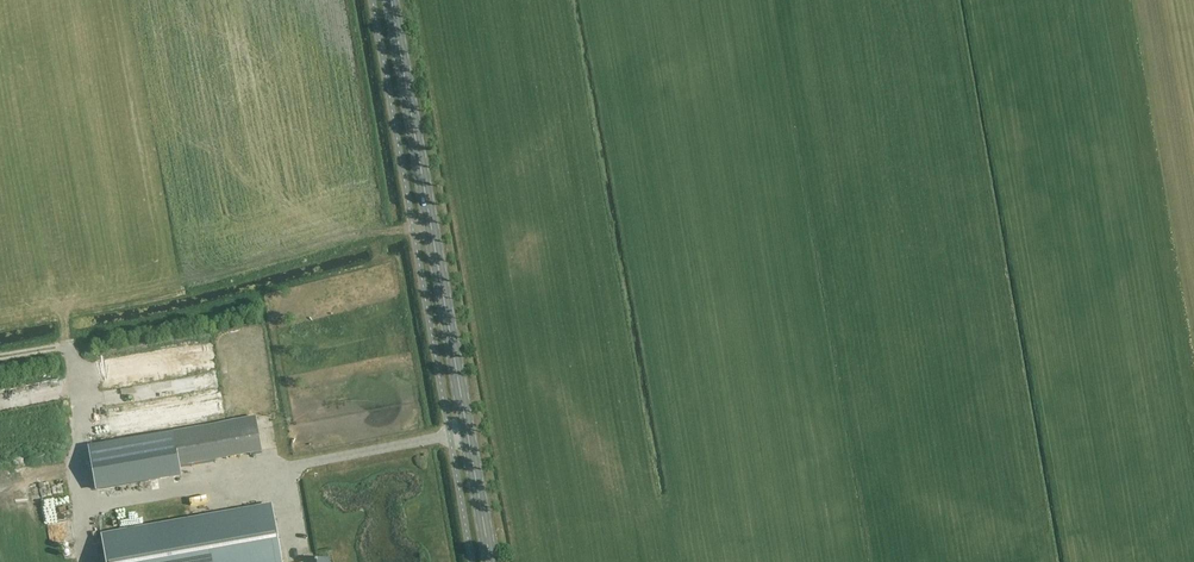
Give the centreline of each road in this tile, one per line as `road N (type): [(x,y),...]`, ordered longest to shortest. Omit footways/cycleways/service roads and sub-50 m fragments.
road 1 (primary): [(490,561),(391,0)]

